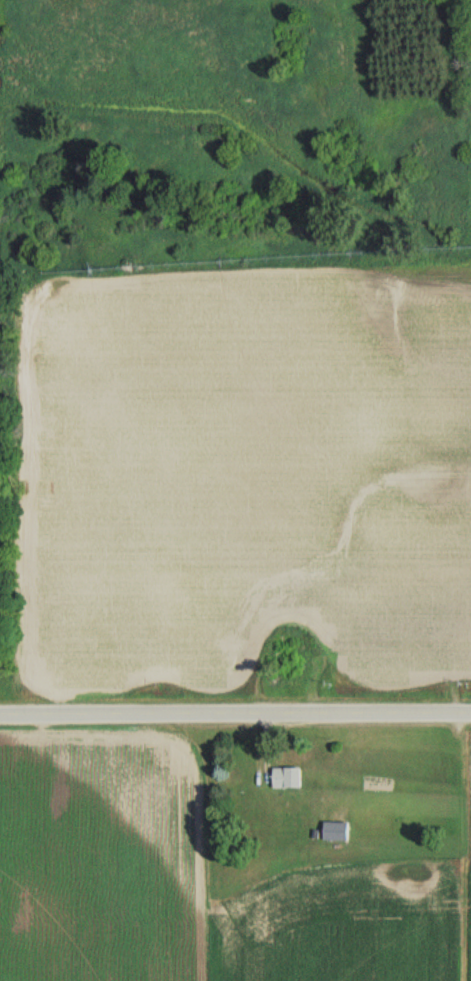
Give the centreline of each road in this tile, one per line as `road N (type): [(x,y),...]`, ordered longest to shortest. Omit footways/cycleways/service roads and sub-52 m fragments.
road 1 (tertiary): [(470,715),(0,715)]

